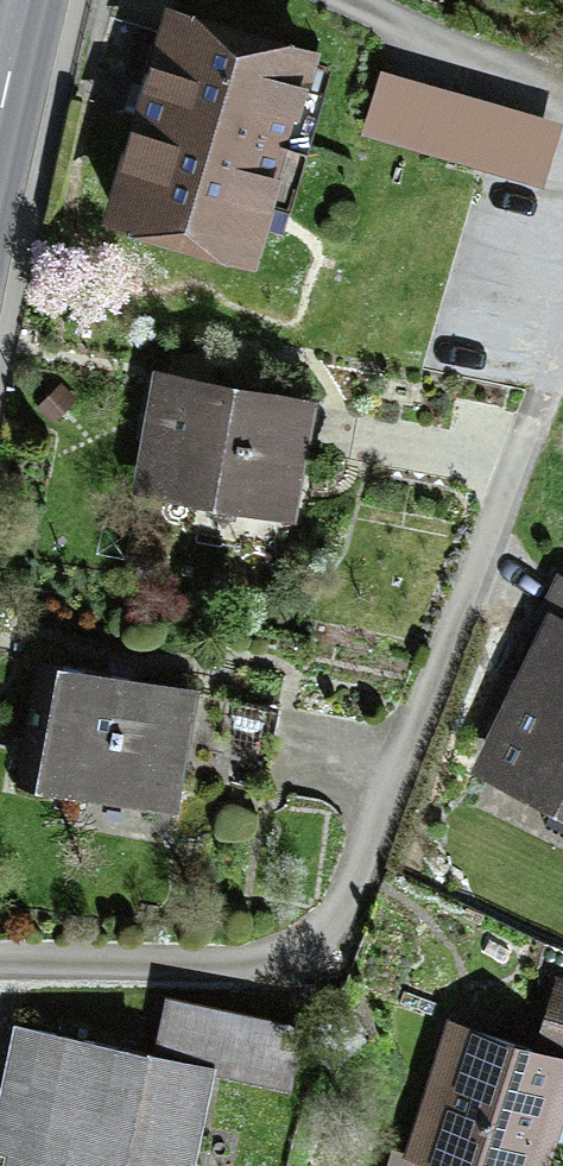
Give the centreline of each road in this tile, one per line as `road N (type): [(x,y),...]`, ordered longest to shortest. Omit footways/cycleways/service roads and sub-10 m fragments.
road 1 (residential): [(562,362),(343,905),(322,936),(242,960),(0,957)]
road 2 (primary): [(0,118),(27,0)]

